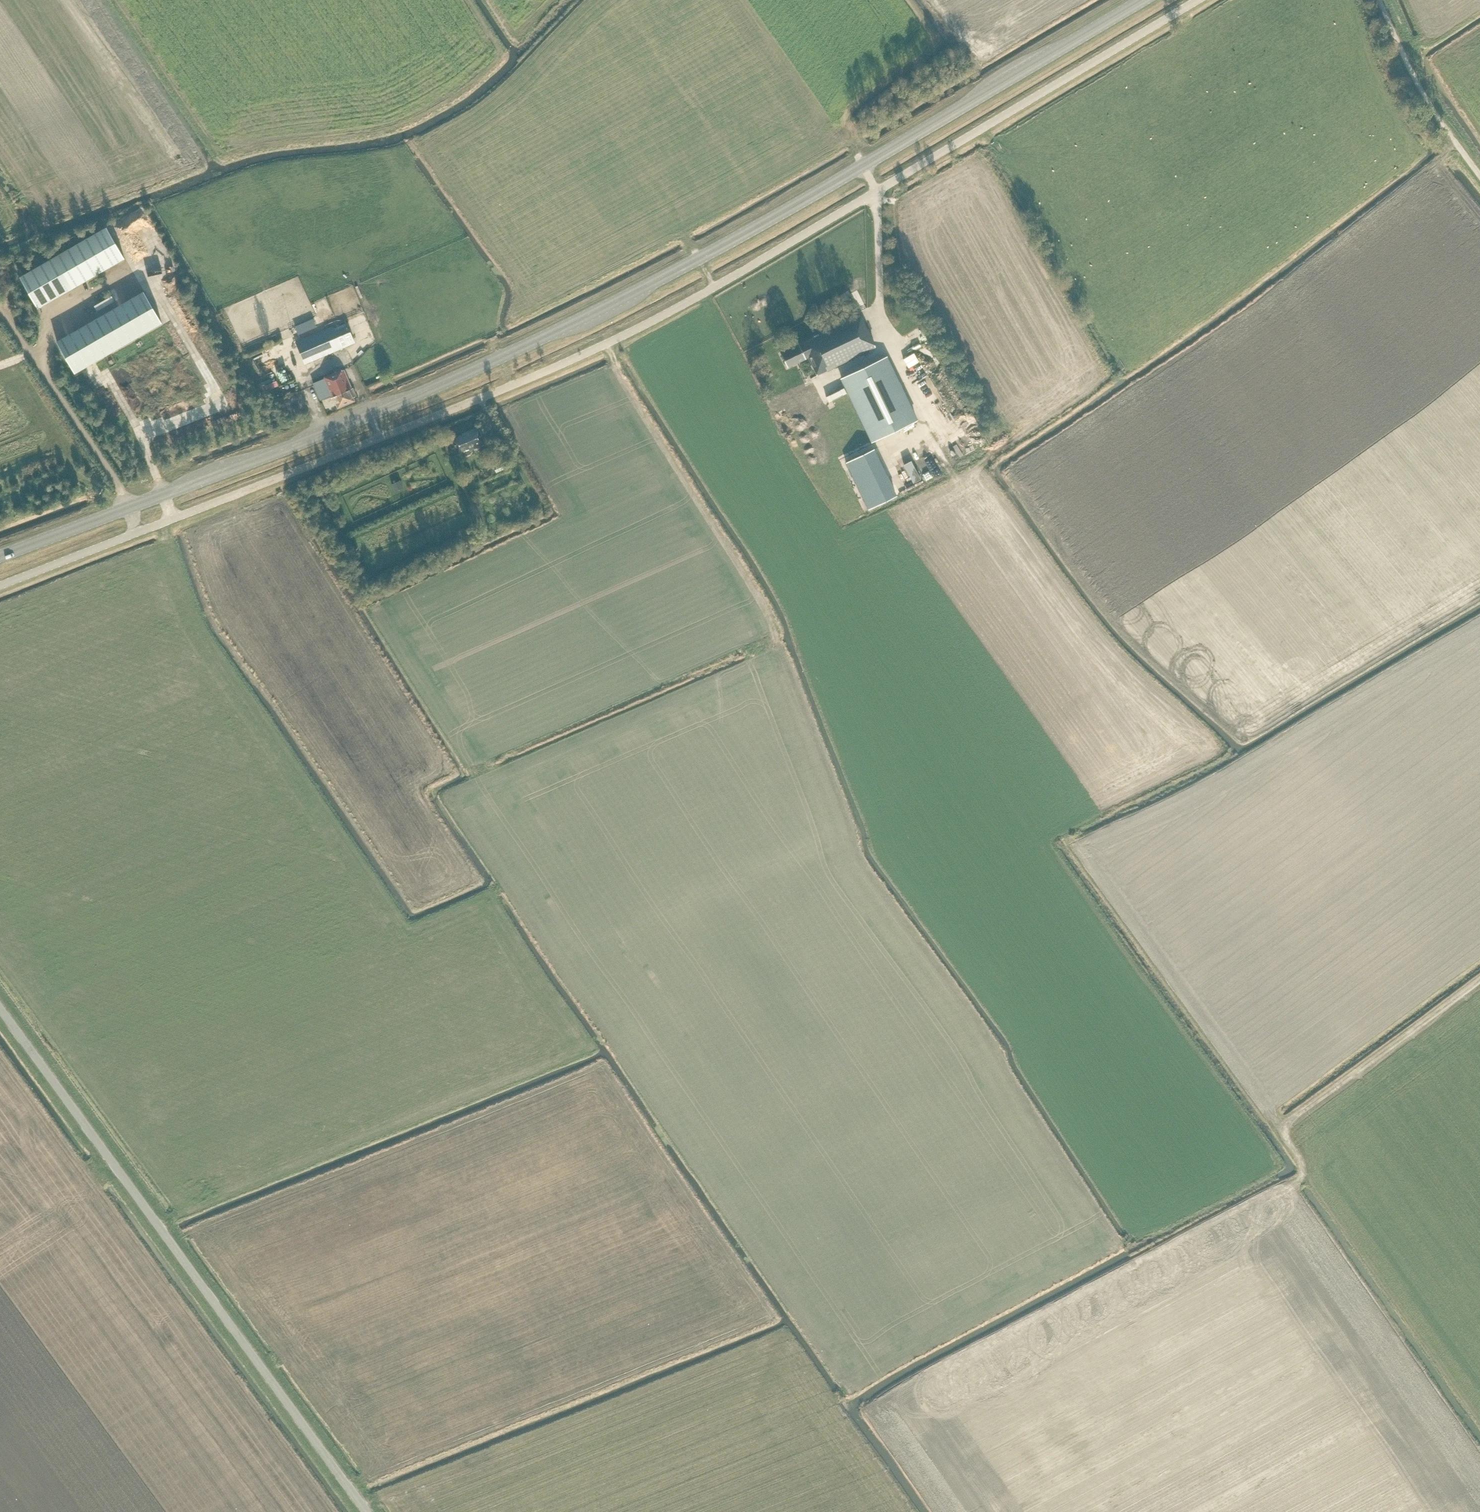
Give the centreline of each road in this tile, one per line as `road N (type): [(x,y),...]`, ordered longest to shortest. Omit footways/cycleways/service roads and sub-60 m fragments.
road 1 (unclassified): [(0,585),(598,347),(1198,0)]
road 2 (primary): [(0,555),(370,414),(575,322),(768,220),(1140,0)]
road 3 (tertiary): [(367,1511),(0,1008)]
road 4 (unclassified): [(1479,175),(1430,105),(1380,0)]

